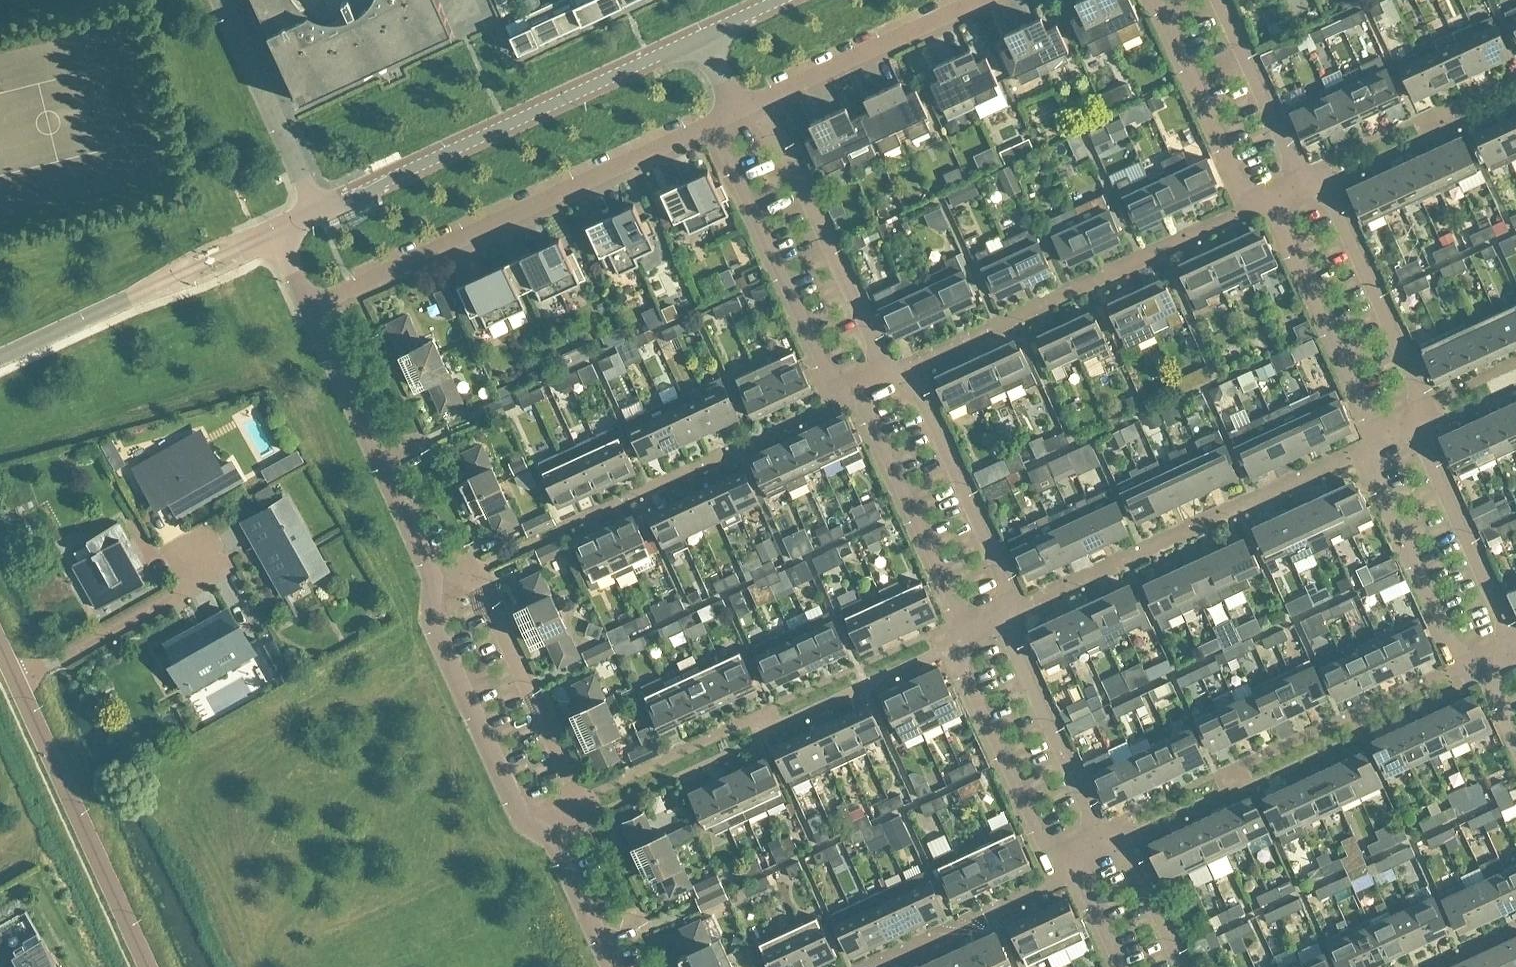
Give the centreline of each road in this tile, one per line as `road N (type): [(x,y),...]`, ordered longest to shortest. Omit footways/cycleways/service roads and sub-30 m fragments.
road 1 (residential): [(309,309),(709,126)]
road 2 (residential): [(318,210),(702,35)]
road 3 (residential): [(522,823),(580,797),(469,564)]
road 4 (residential): [(149,966),(16,681)]
road 5 (residential): [(899,372),(878,358),(758,103)]
road 6 (residential): [(709,126),(830,380),(851,394)]
road 7 (residential): [(276,231),(0,359)]
road 8 (residential): [(432,579),(309,309)]
road 9 (residential): [(1002,624),(1007,592),(909,379),(899,372)]
road 10 (residential): [(851,394),(961,619),(953,646)]
road 11 (residential): [(1414,428),(1421,404),(1325,193),(1314,185)]
road 12 (residential): [(522,823),(429,618),(432,579)]
road 13 (residential): [(1268,206),(1372,420),(1373,446)]
road 14 (residential): [(16,681),(214,573),(196,542)]
road 15 (residential): [(1373,446),(1374,473),(1458,656),(1486,668)]
road 16 (residential): [(953,646),(1039,832),(1069,864)]
road 17 (residential): [(1112,844),(1092,825),(1002,624)]
road 18 (residential): [(981,0),(758,103)]
road 19 (residential): [(1515,651),(1414,428)]
road 20 (residential): [(1157,0),(1238,178),(1268,206)]
road 21 (residential): [(318,210),(221,0)]
road 22 (residential): [(1314,185),(1294,169),(1216,0)]
road 23 (residential): [(610,966),(550,837),(522,823)]
road 24 (residential): [(1179,966),(1112,844)]

